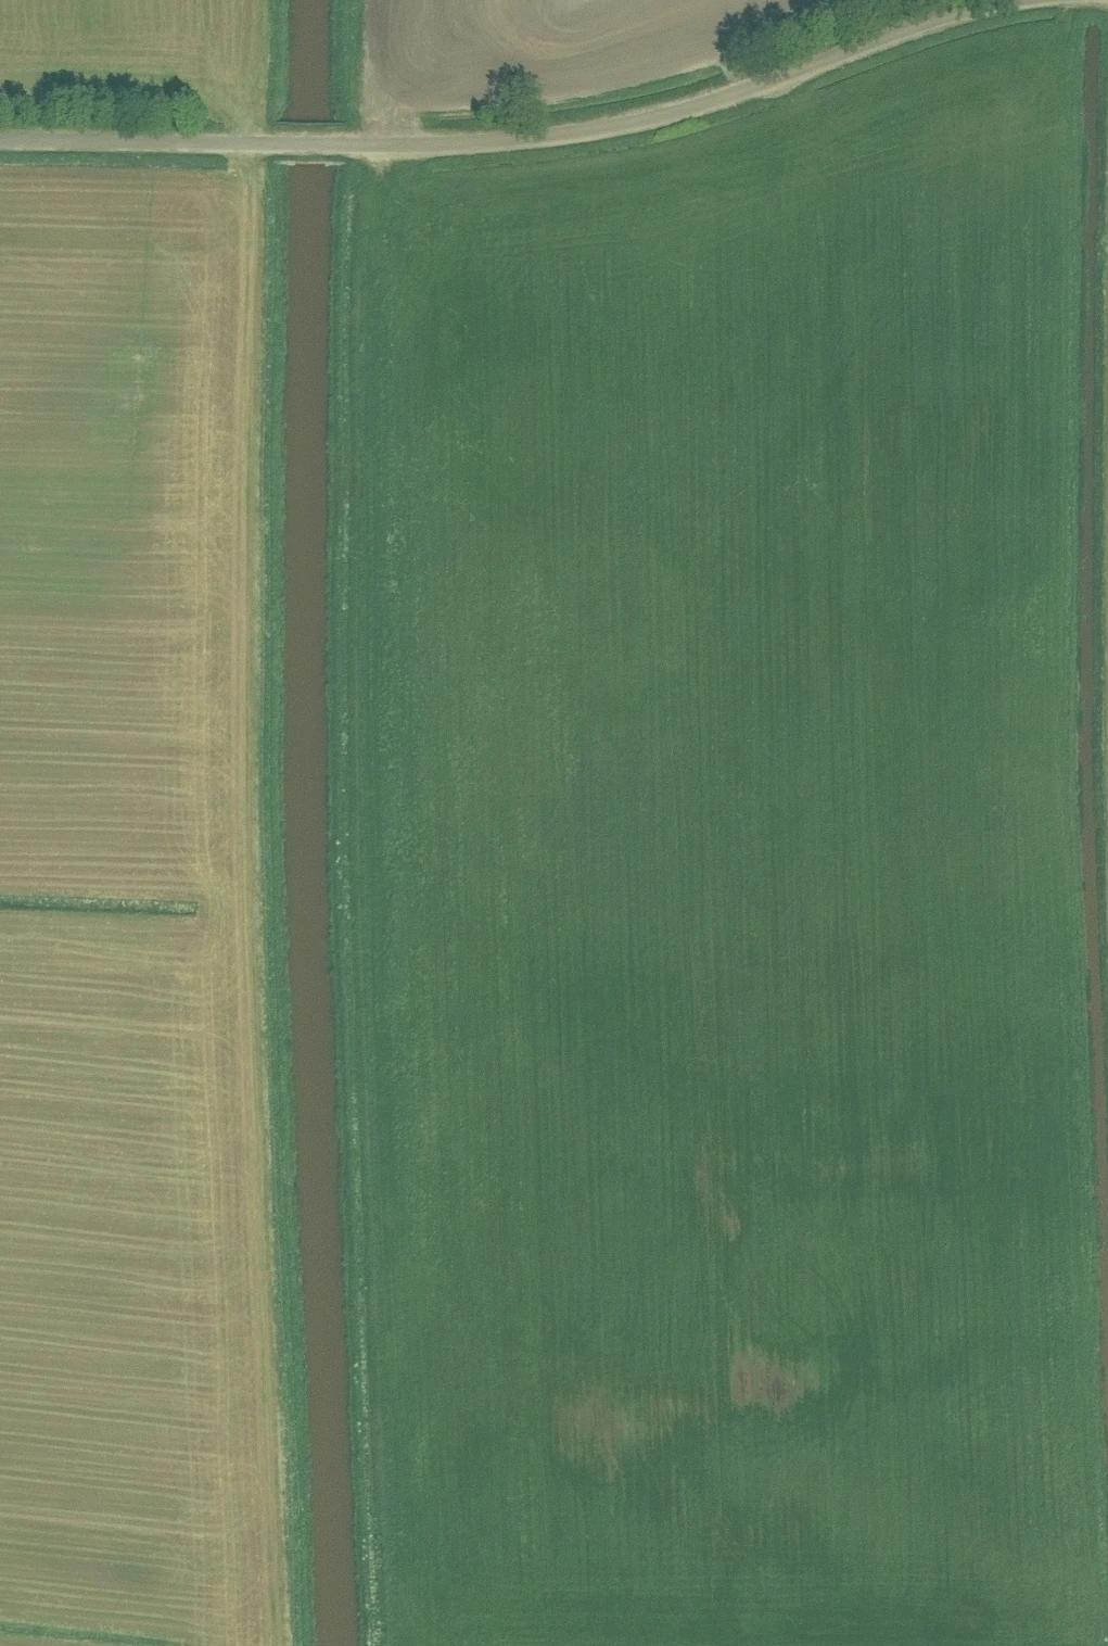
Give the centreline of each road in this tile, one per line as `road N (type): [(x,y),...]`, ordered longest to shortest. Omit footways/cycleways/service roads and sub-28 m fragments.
road 1 (unclassified): [(1013,0),(914,27),(684,112),(535,139),(345,146),(0,141)]

